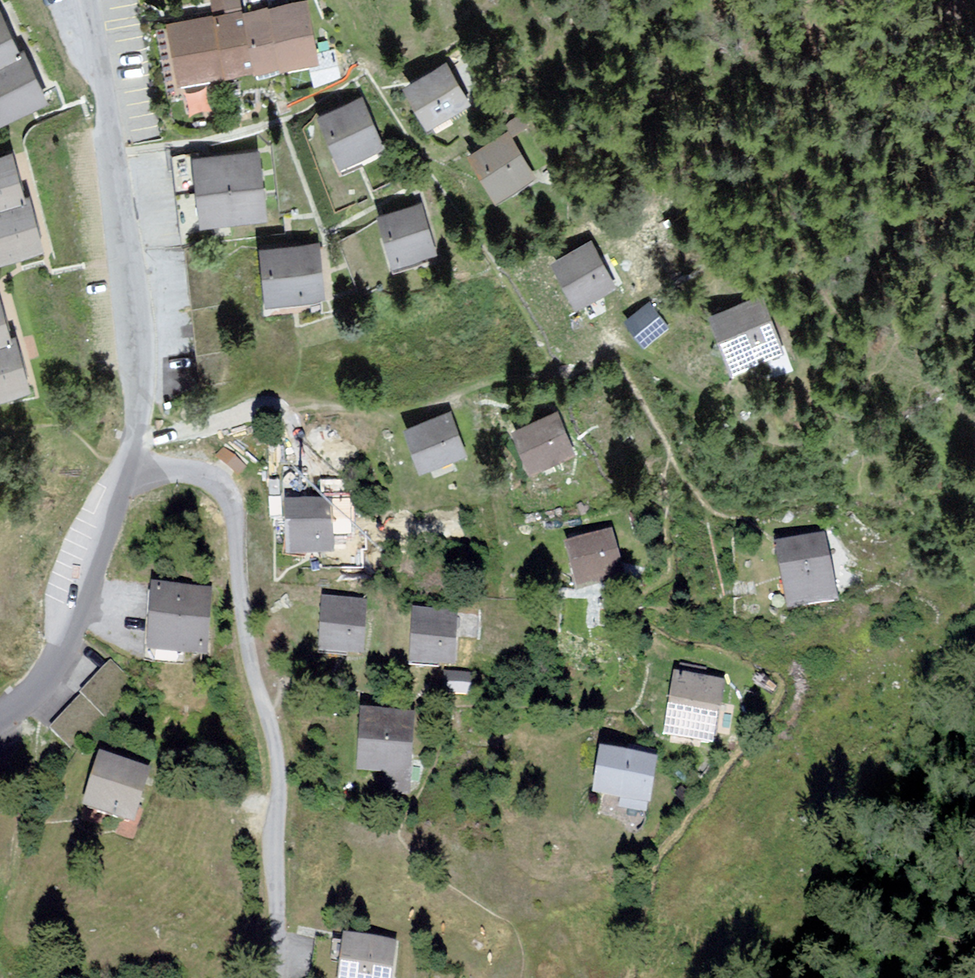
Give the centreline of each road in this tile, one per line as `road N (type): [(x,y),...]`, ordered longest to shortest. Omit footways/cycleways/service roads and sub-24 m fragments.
road 1 (residential): [(131,484),(168,472),(216,478),(243,528),(240,603),(284,764),(273,977)]
road 2 (tertiary): [(87,0),(115,149),(136,355),(131,484)]
road 3 (tertiary): [(131,484),(53,674),(0,717)]

